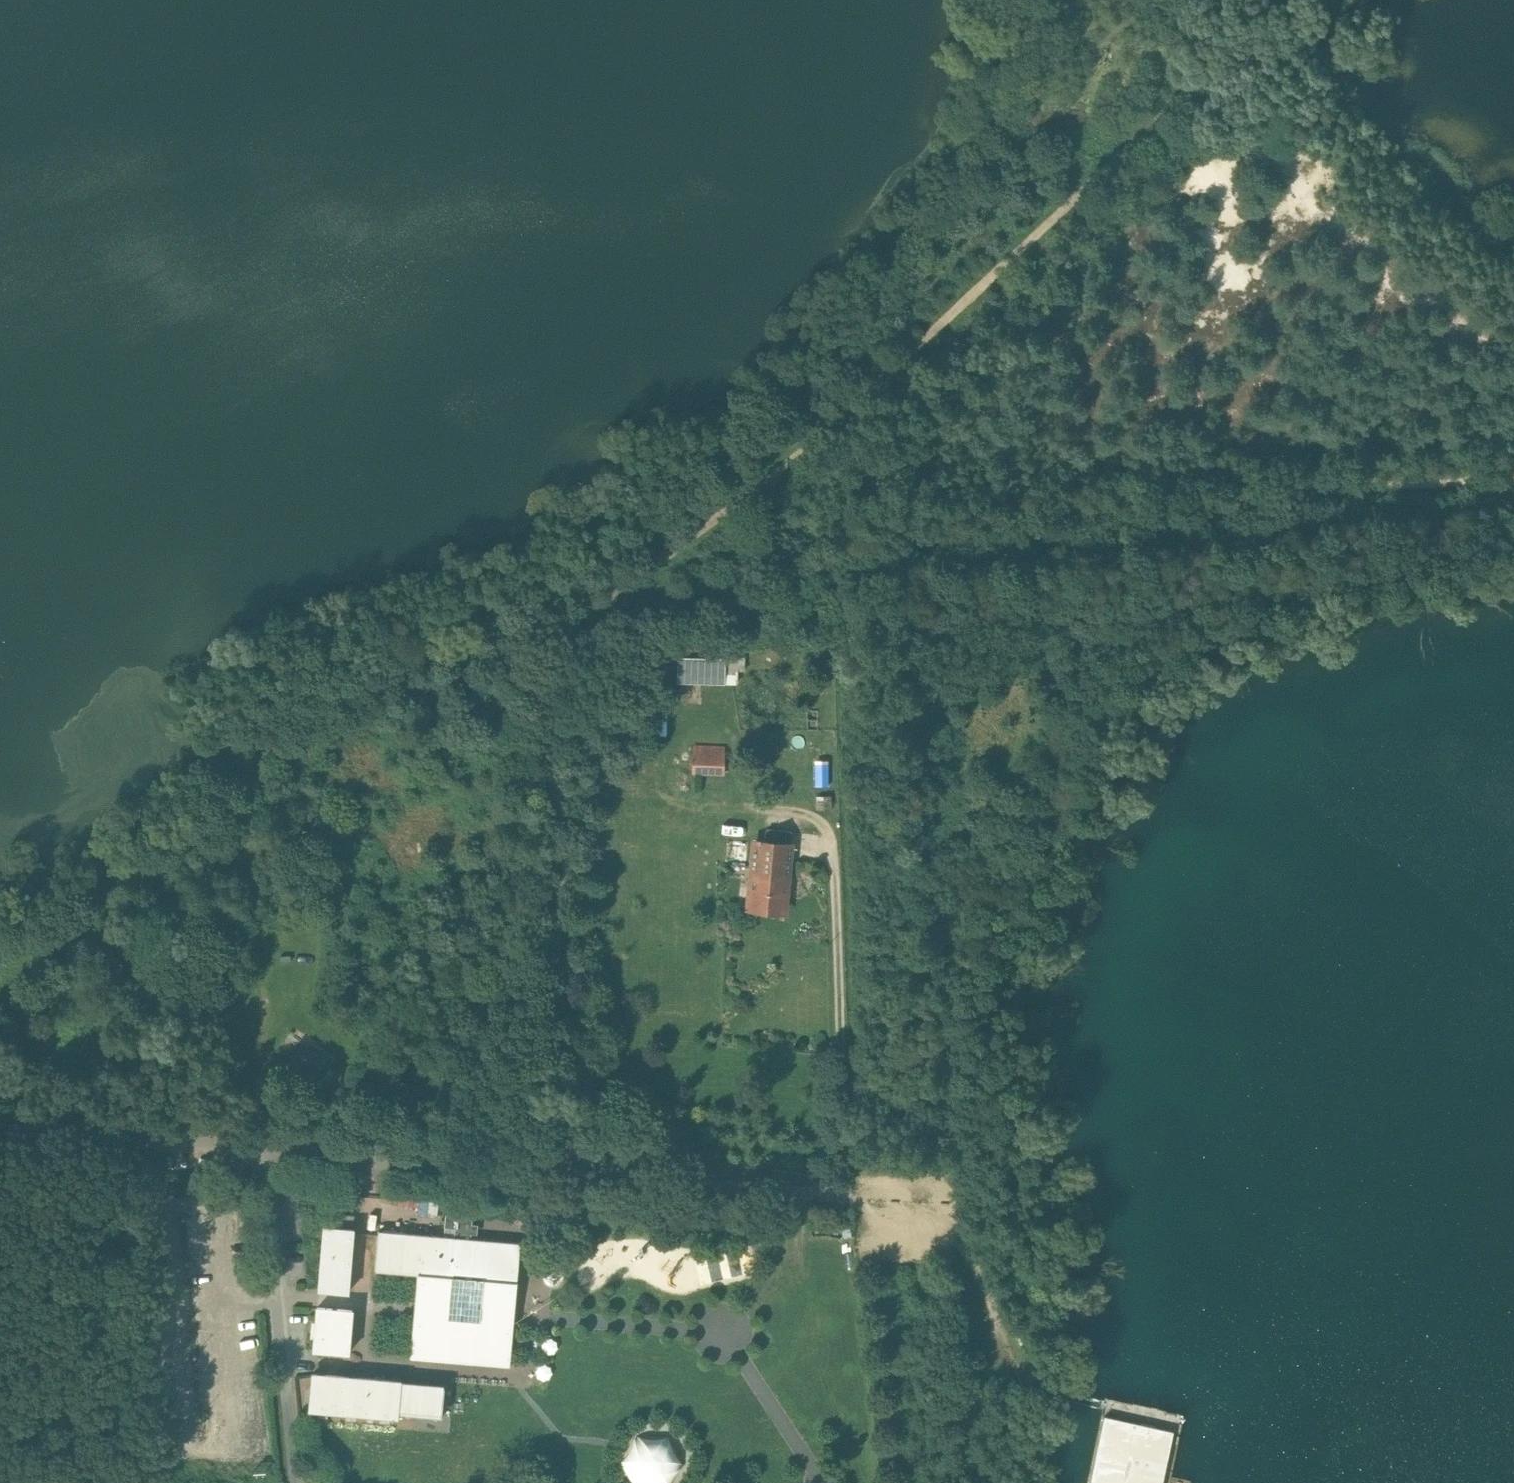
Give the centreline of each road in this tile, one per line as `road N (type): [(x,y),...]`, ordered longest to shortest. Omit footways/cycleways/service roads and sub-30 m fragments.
road 1 (unclassified): [(566,1170),(868,1197),(954,1230),(1015,1374),(1053,1392)]
road 2 (unclassified): [(262,1144),(298,1482)]
road 3 (unclassified): [(566,1170),(262,1144)]
road 4 (unclassified): [(262,1144),(0,1141)]

